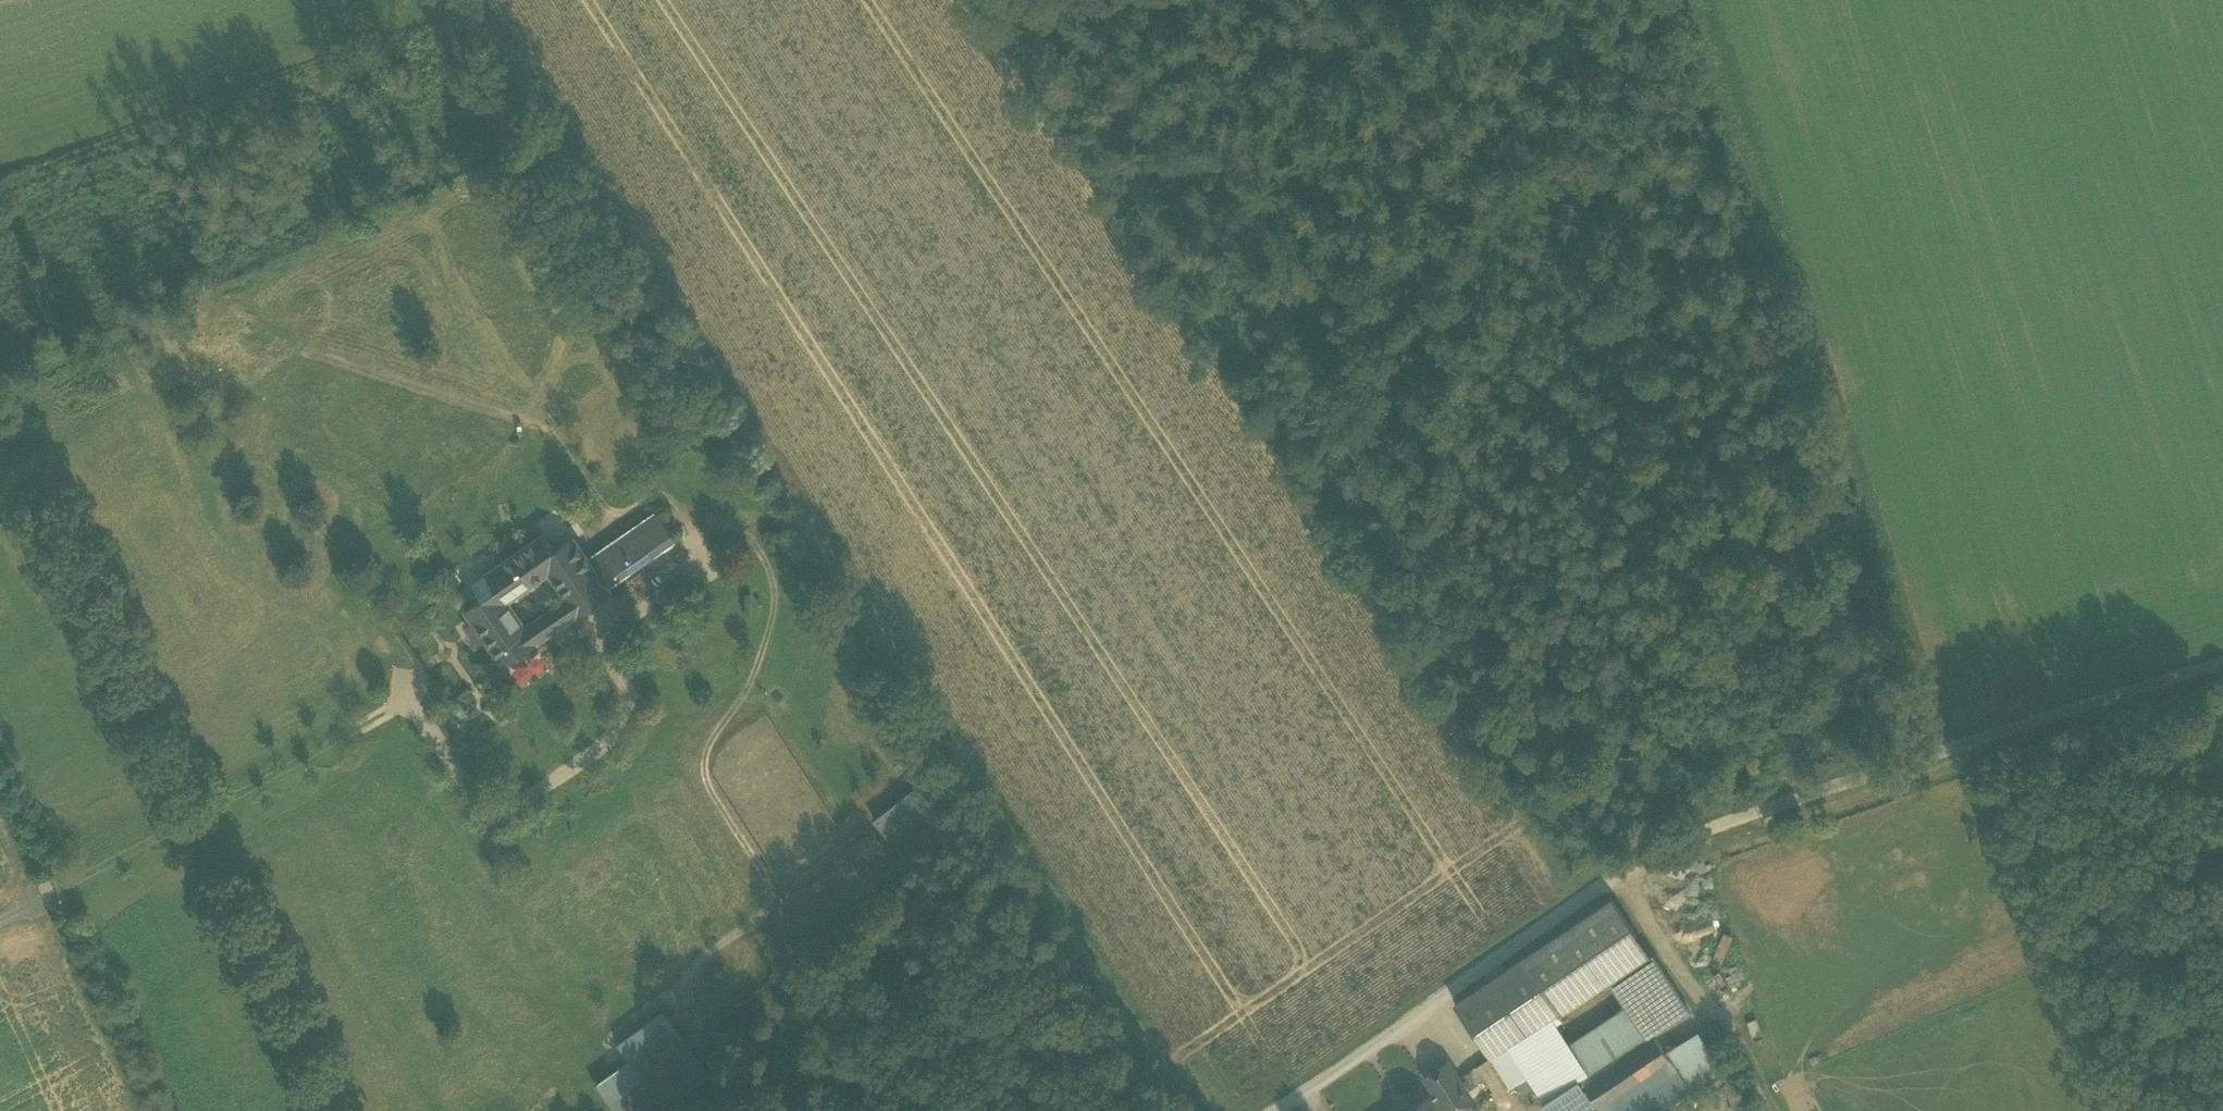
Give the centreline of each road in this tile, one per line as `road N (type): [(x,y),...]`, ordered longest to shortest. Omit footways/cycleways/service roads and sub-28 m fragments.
road 1 (track): [(1197,1110),(472,0)]
road 2 (unclassified): [(1612,875),(1631,853),(2222,662)]
road 3 (track): [(0,927),(414,700)]
road 4 (track): [(1285,1110),(1612,875)]

